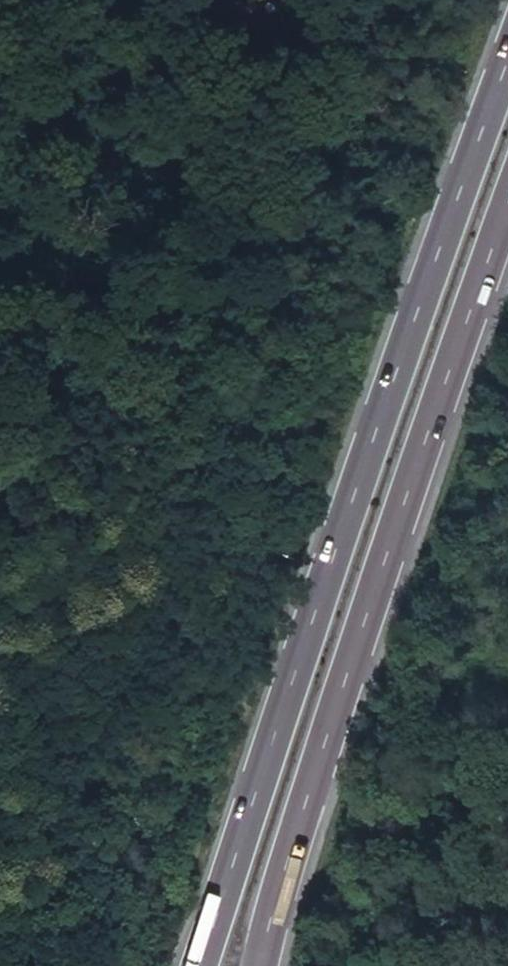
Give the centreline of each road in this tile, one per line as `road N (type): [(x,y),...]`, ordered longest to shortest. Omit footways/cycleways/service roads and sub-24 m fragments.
road 1 (trunk): [(507,65),(201,965)]
road 2 (trunk): [(256,965),(507,259)]
road 3 (track): [(507,614),(471,693),(479,851),(436,927),(399,965)]

